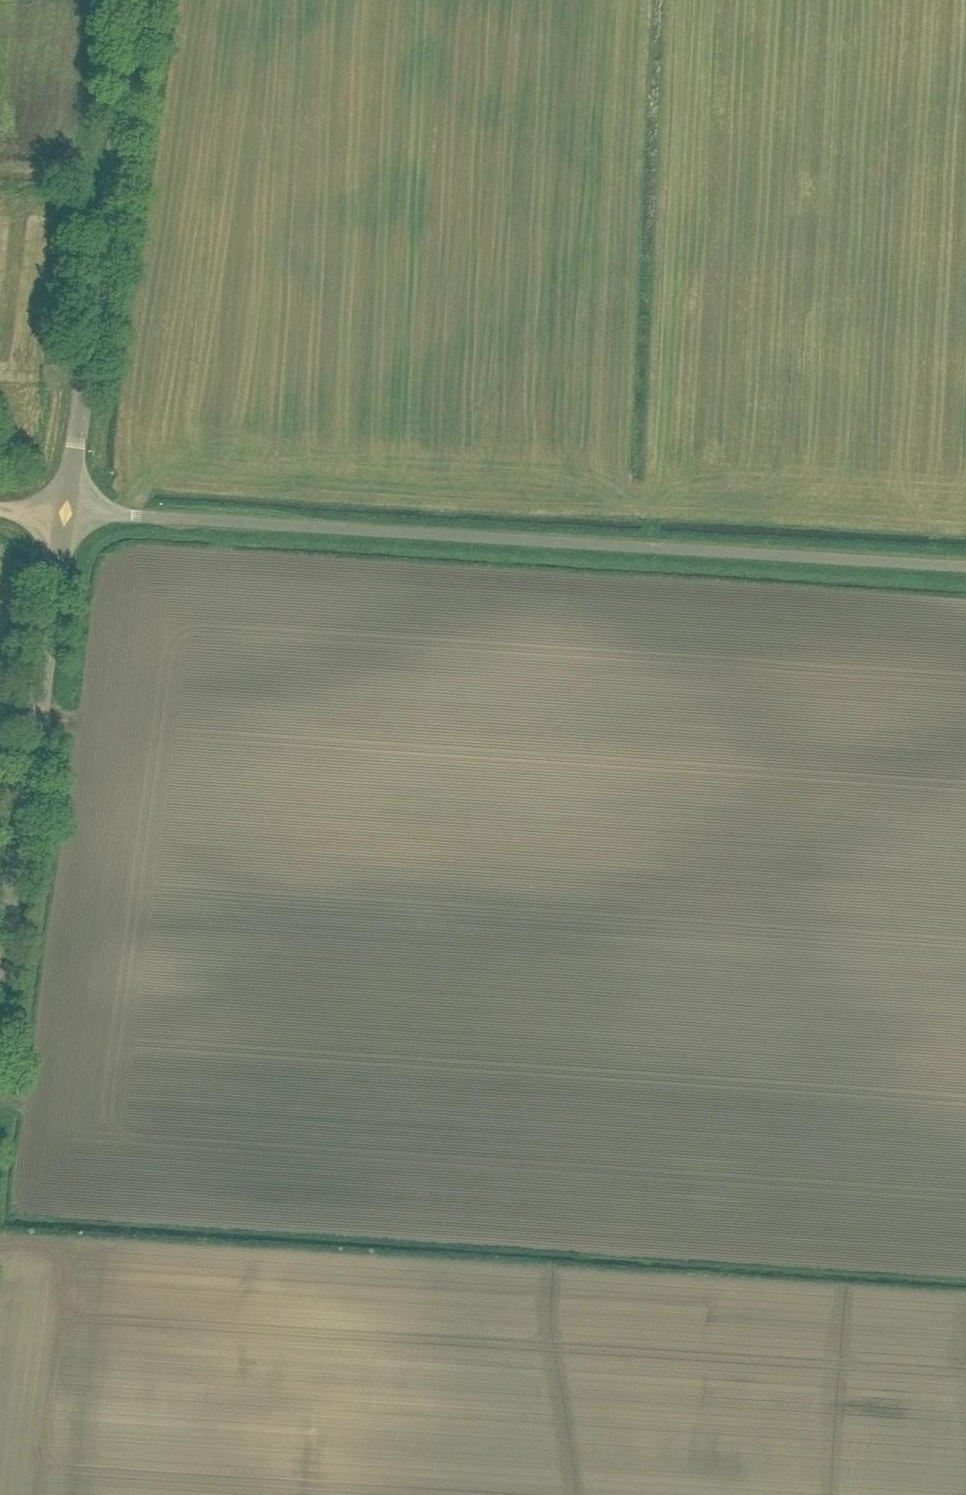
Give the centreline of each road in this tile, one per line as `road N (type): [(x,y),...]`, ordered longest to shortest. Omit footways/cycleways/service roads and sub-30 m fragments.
road 1 (unclassified): [(965,572),(65,514)]
road 2 (tertiary): [(65,514),(136,0)]
road 3 (tertiary): [(0,995),(65,514)]

